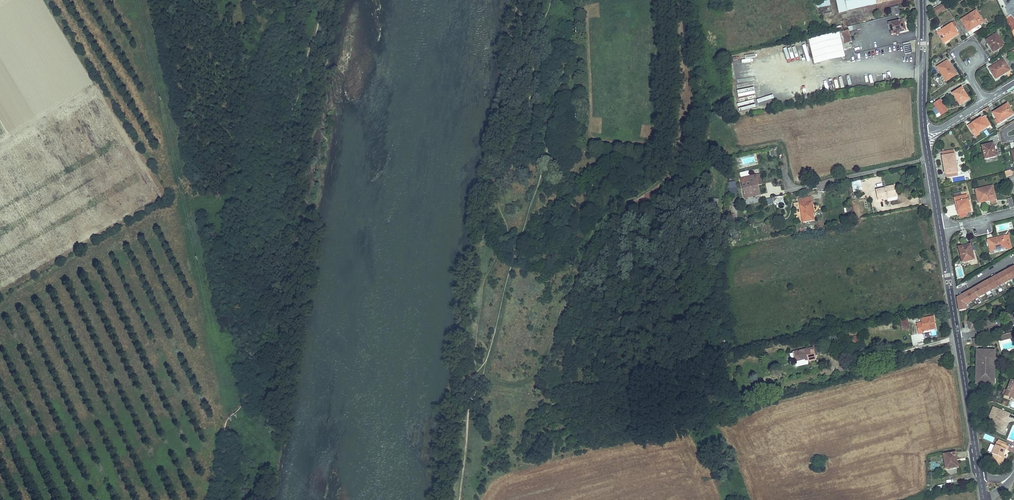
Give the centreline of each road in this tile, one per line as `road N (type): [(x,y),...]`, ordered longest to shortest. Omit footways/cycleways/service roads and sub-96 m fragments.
road 1 (secondary): [(951,294),(980,479)]
road 2 (residential): [(922,74),(902,76),(883,63),(765,87)]

